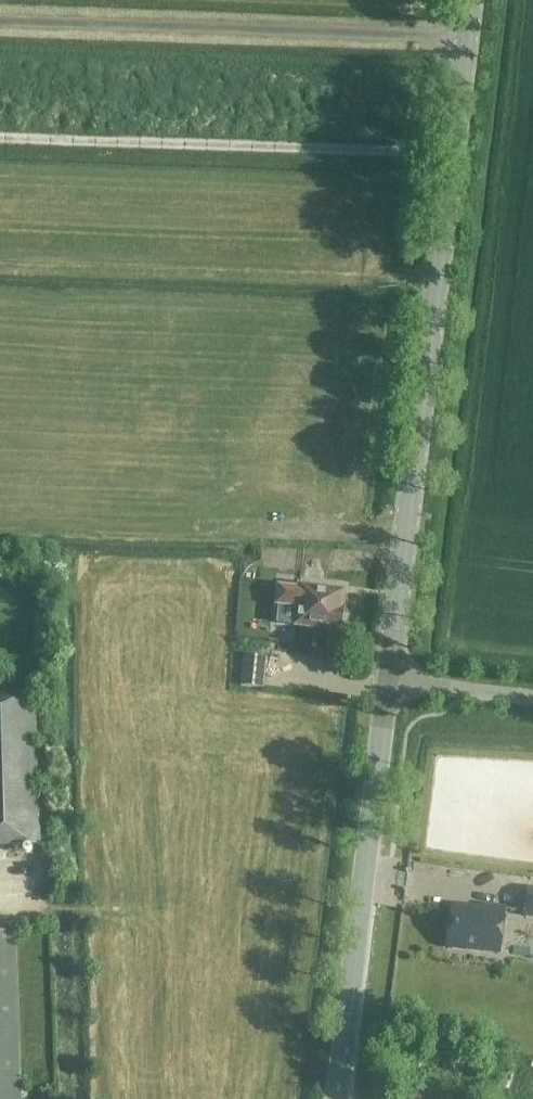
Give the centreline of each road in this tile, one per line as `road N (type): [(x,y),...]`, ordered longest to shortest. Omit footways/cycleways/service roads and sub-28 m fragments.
road 1 (tertiary): [(386,680),(463,38)]
road 2 (unclassified): [(463,38),(0,22)]
road 3 (tertiary): [(335,1098),(386,680)]
road 4 (unclassified): [(532,697),(386,680)]

